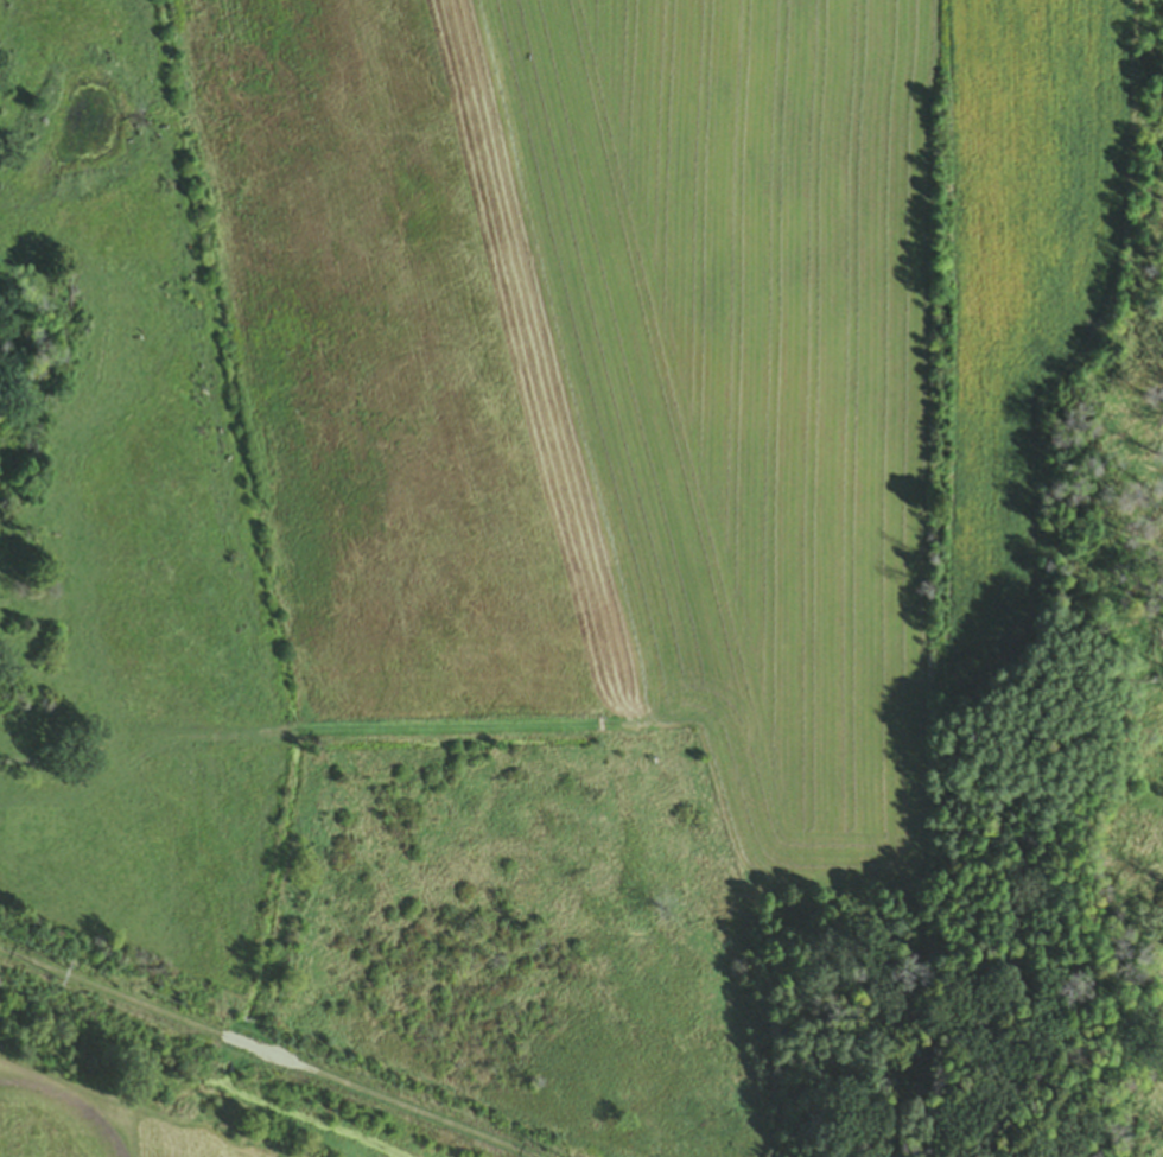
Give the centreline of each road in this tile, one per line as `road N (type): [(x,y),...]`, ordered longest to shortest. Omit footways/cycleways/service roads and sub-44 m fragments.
road 1 (track): [(628,729),(182,743),(83,799),(0,806)]

